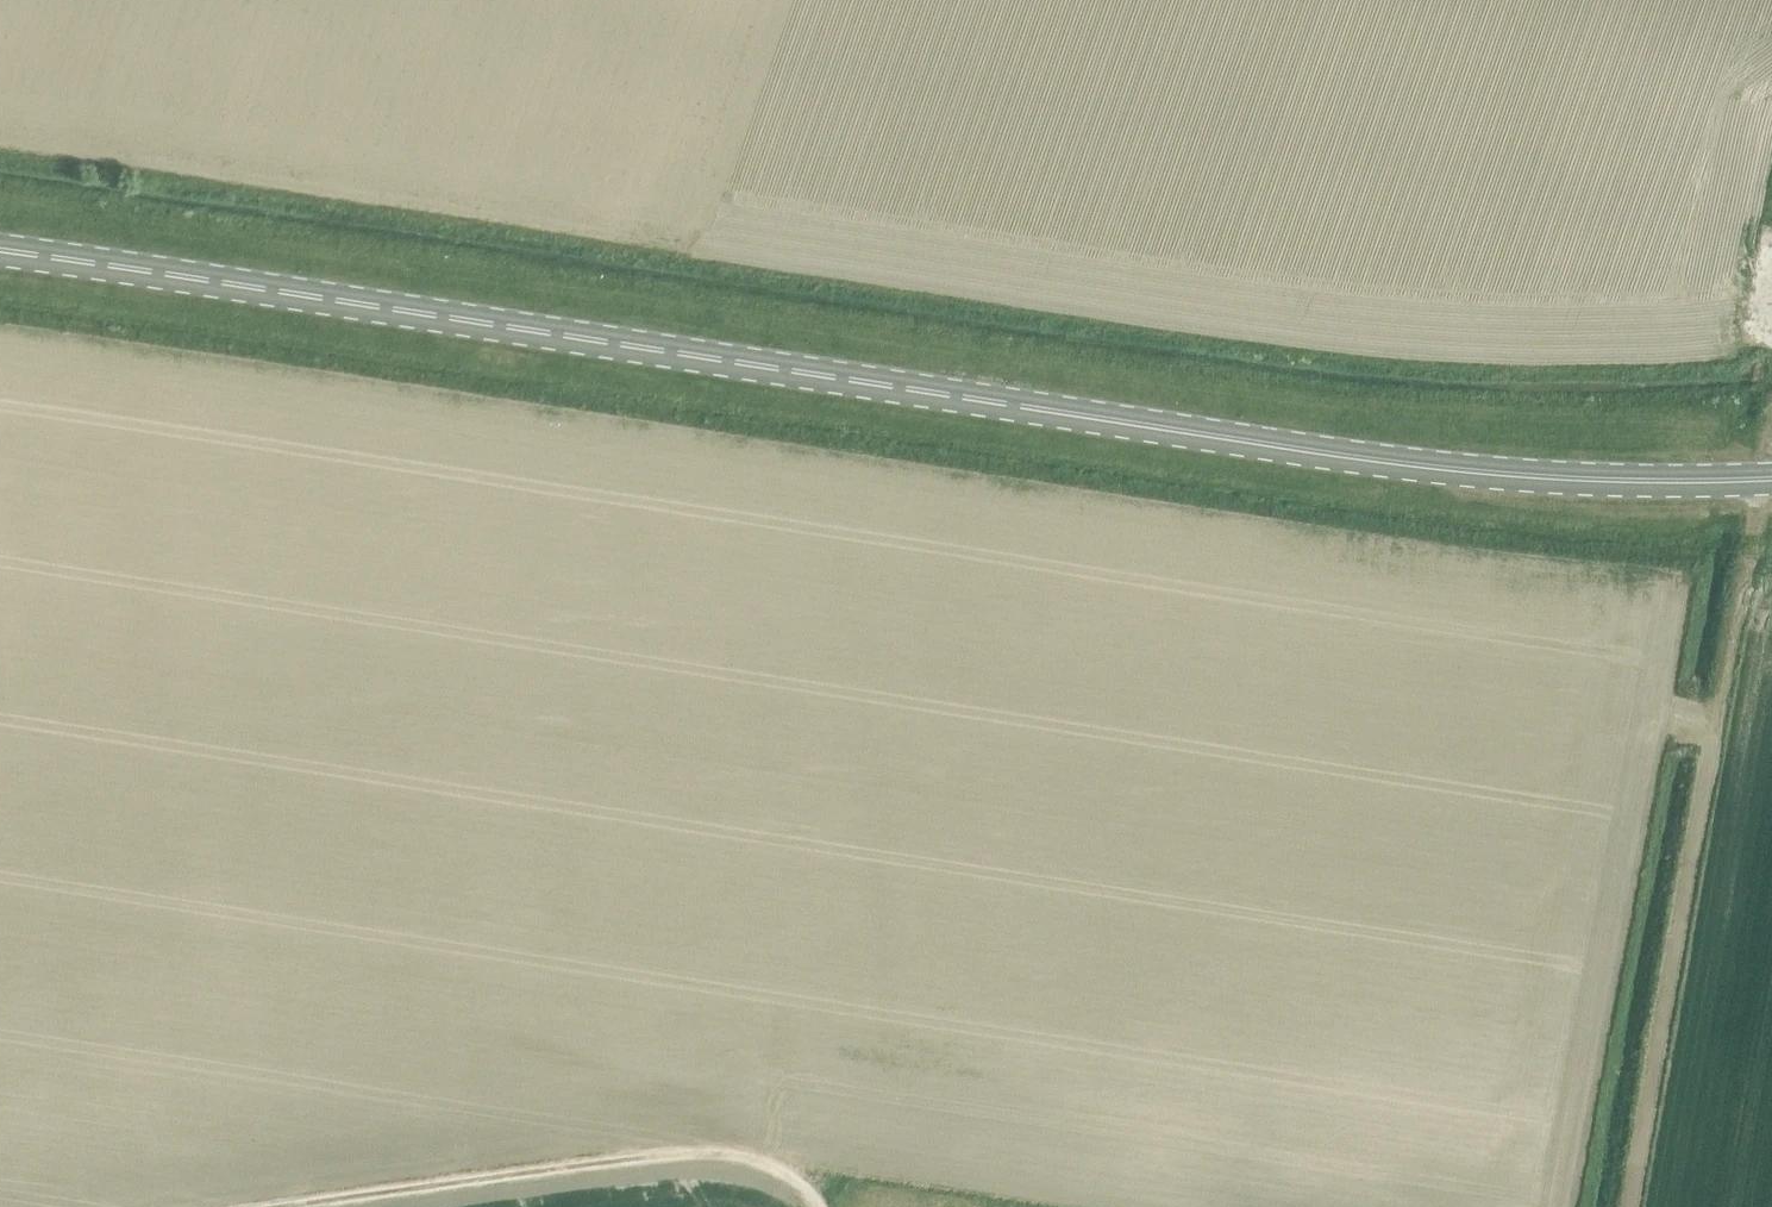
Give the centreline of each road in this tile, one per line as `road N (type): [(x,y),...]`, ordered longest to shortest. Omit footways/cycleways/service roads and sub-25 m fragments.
road 1 (secondary): [(1771,485),(1477,478),(0,254)]
road 2 (track): [(1628,1206),(1727,581)]

